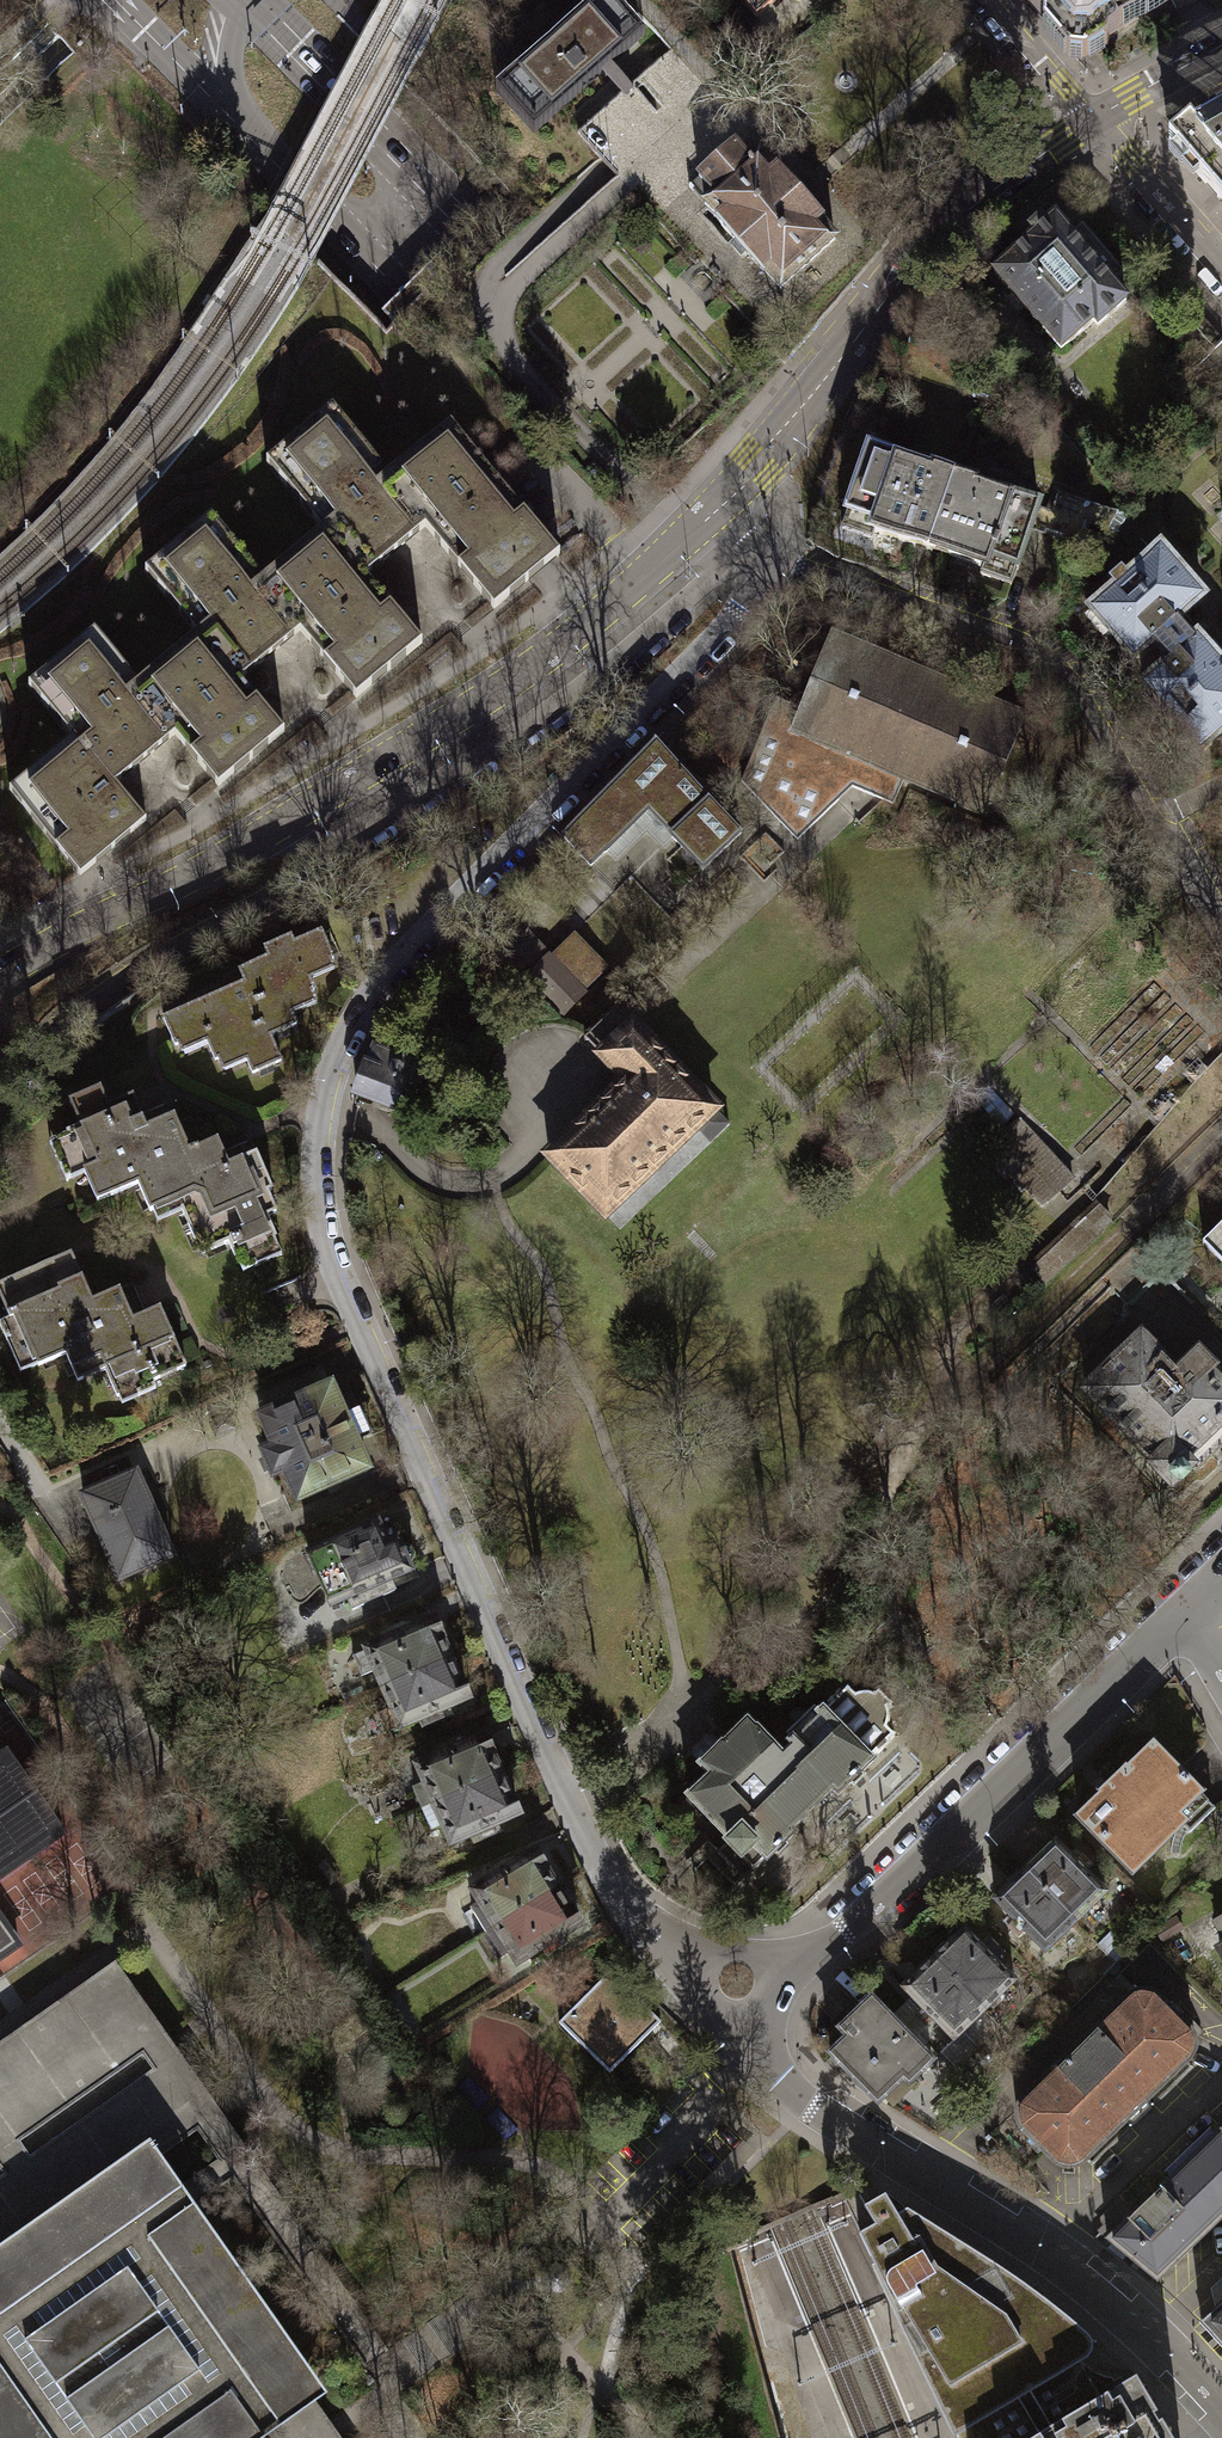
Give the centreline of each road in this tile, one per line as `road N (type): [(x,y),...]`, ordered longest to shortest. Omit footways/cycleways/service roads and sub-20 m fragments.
road 1 (residential): [(725,2023),(588,1845),(335,1273),(317,1178),(333,1062),(379,983),(730,625),(751,579),(748,545)]
road 2 (primary): [(240,128),(1221,1137)]
road 3 (primary): [(1221,1002),(240,0)]
road 4 (tertiary): [(0,974),(288,821),(404,749),(535,664),(715,512)]
road 5 (residential): [(1221,930),(1077,683),(1057,663),(1009,631),(748,545)]
road 6 (residential): [(1221,2410),(1047,2251),(811,2106),(725,2023)]
road 7 (residential): [(725,2023),(880,1901),(1184,1612)]
road 8 (tertiary): [(715,512),(905,271),(995,187),(1093,116)]
road 9 (residential): [(0,1094),(94,993),(313,865)]
road 10 (residential): [(1093,116),(1221,271)]
road 11 (primary): [(112,0),(240,128)]
road 12 (residential): [(983,0),(1093,116)]
road 13 (tertiary): [(1221,42),(1093,116)]
road 14 (tertiary): [(231,0),(221,79),(240,128)]

